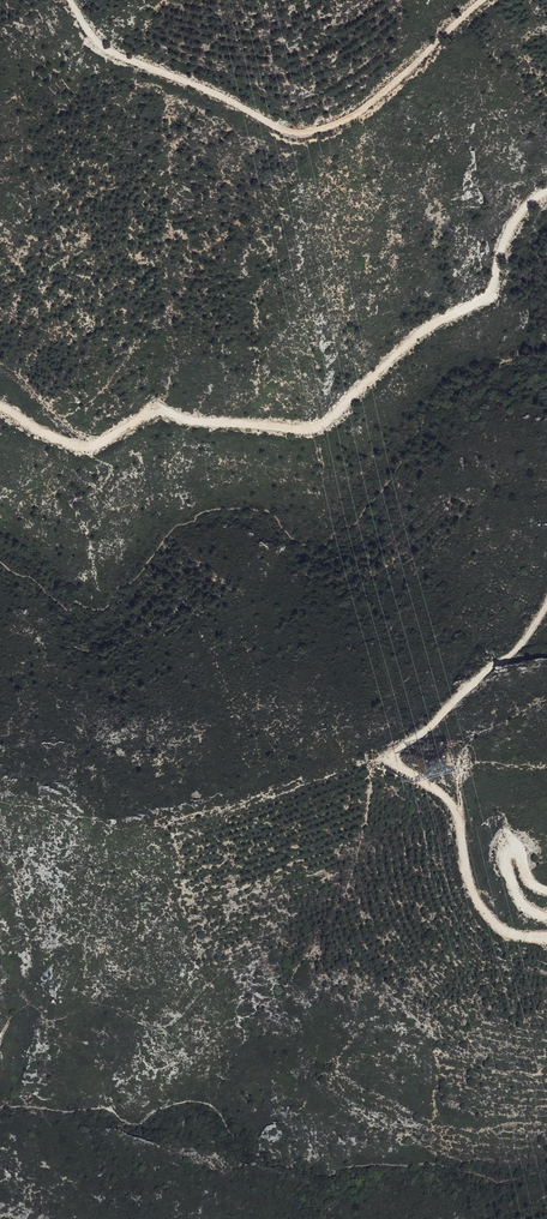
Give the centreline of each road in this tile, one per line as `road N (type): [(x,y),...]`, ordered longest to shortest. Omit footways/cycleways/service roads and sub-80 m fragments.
road 1 (track): [(546,191),(508,232),(498,281),(485,301),(419,338),(320,428),(159,414),(89,447),(0,407)]
road 2 (track): [(69,0),(109,52),(304,133),(381,96),(484,0)]
road 3 (track): [(546,939),(504,928),(485,912),(470,886),(454,811),(442,790),(396,754),(403,736),(532,624),(546,597)]
road 4 (track): [(546,883),(511,851),(508,869),(518,892),(546,914)]

